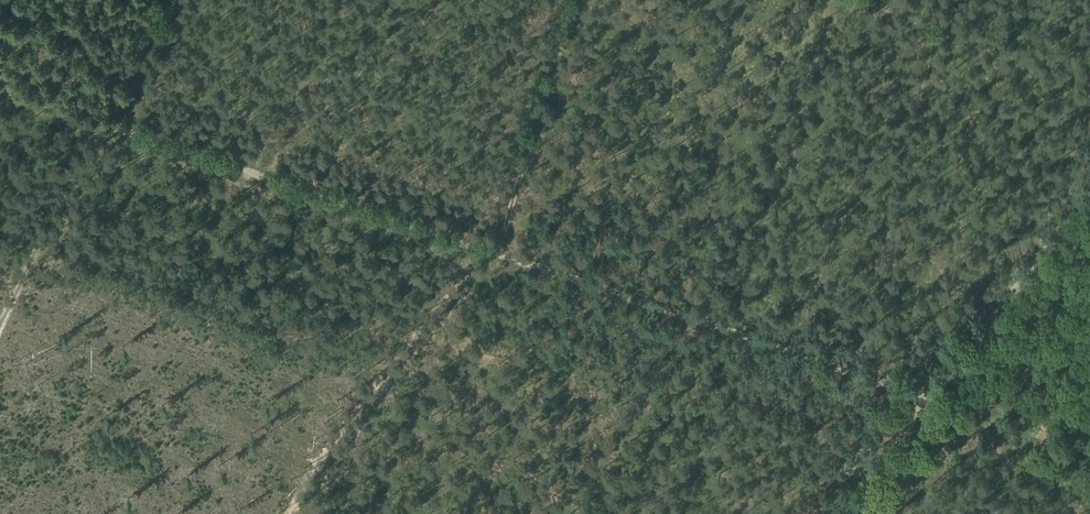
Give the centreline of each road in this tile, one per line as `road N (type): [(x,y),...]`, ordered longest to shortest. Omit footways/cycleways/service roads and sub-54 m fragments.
road 1 (track): [(498,256),(1089,458)]
road 2 (track): [(0,89),(498,256)]
road 3 (track): [(498,256),(571,0)]

